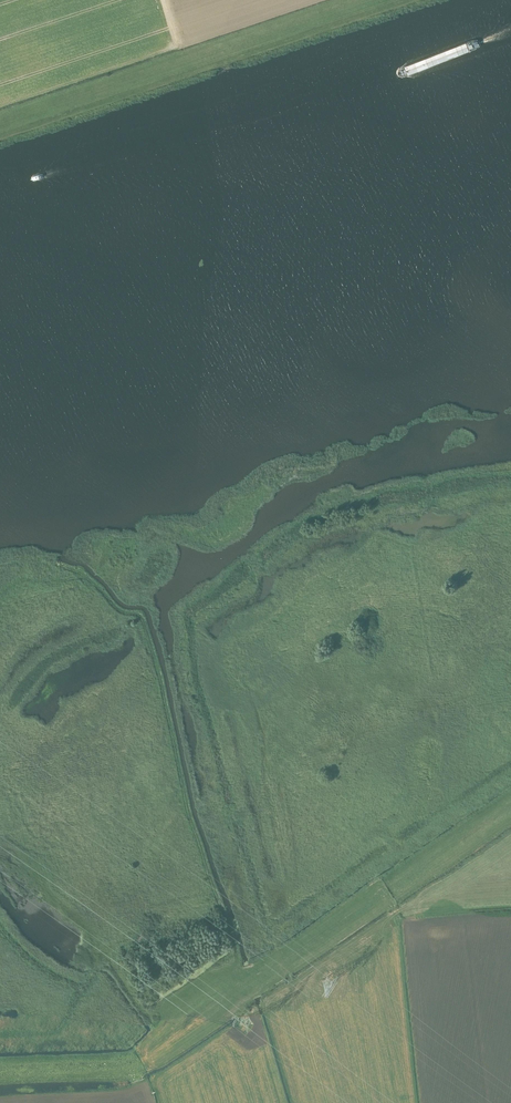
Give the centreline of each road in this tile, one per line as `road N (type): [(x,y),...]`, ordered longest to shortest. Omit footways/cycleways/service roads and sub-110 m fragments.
road 1 (track): [(276,954),(231,819),(196,681),(188,616),(316,526),(388,498),(510,480)]
road 2 (track): [(276,954),(240,977),(190,817),(142,621),(80,574),(17,584),(0,596)]
road 3 (track): [(156,1028),(109,965),(81,990),(29,962),(0,930)]
road 4 (track): [(132,613),(121,630),(46,665),(0,712)]

